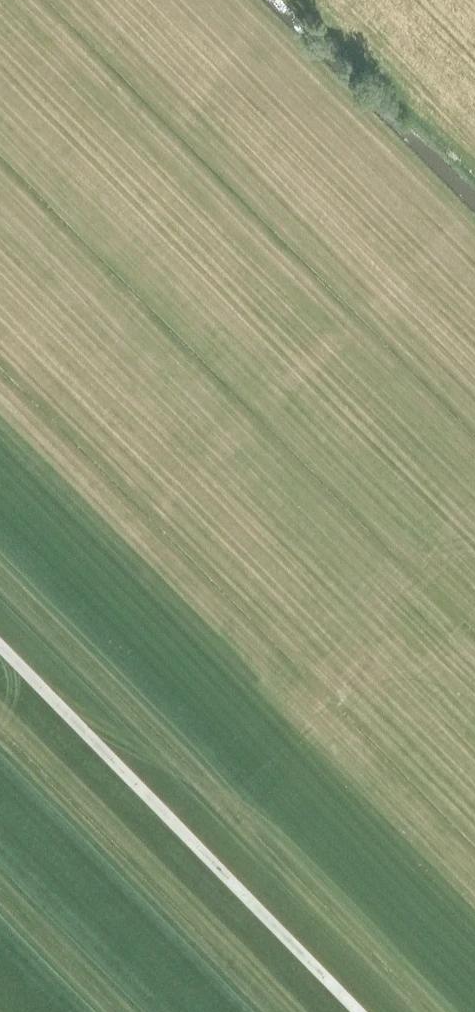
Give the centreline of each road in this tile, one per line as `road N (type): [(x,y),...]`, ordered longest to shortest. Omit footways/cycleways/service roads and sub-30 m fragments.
road 1 (track): [(358,1011),(0,649)]

